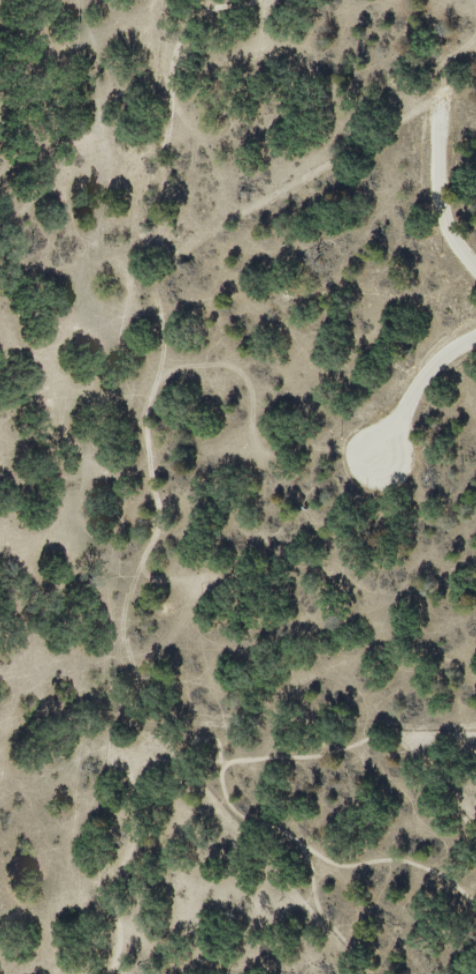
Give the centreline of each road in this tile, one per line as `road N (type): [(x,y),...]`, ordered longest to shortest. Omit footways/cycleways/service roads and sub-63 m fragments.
road 1 (track): [(169,0),(125,141),(139,253),(118,738)]
road 2 (track): [(102,938),(100,864),(115,820),(118,738)]
road 3 (track): [(125,141),(0,141)]

